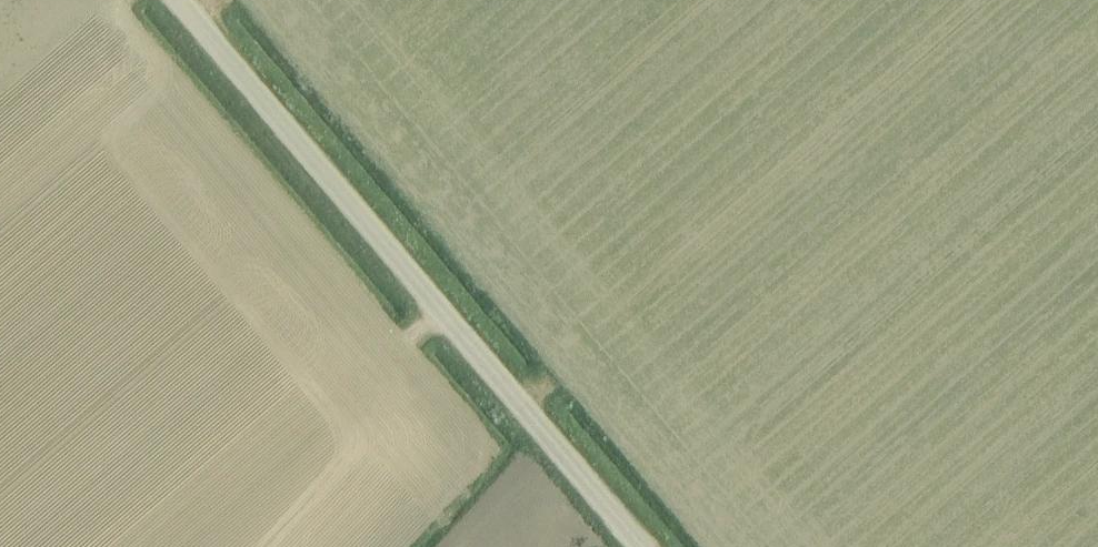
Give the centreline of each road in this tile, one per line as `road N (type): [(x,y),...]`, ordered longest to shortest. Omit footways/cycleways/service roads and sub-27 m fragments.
road 1 (unclassified): [(638,546),(171,0)]

